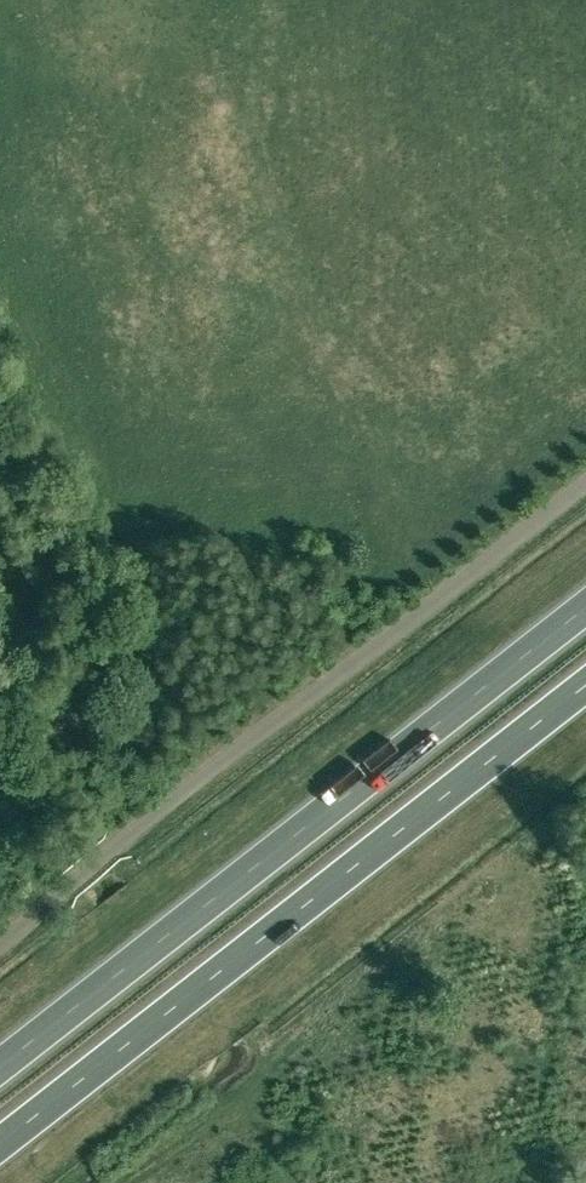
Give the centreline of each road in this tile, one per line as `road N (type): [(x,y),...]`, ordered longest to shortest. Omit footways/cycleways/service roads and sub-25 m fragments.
road 1 (trunk): [(585,605),(0,1066)]
road 2 (unclassified): [(0,944),(221,763),(585,484)]
road 3 (trunk): [(0,1141),(585,686)]

